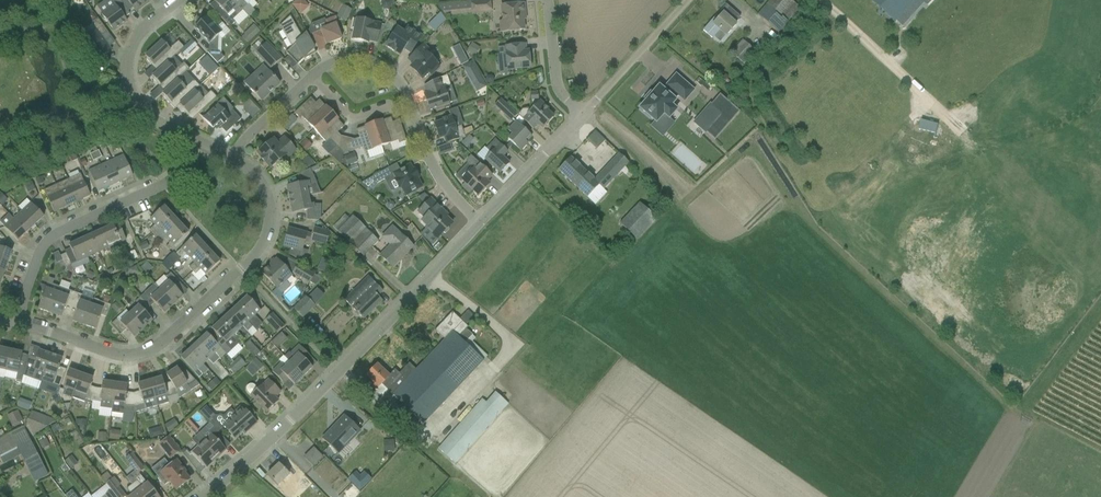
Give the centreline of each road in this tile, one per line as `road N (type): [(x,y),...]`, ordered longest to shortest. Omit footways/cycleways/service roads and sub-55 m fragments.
road 1 (residential): [(196,496),(342,371),(482,223)]
road 2 (residential): [(22,325),(107,354),(165,347),(254,258),(266,235),(264,188),(234,158)]
road 3 (residential): [(22,325),(31,264),(43,245),(69,225),(160,186),(197,144)]
road 4 (residential): [(197,144),(145,110),(128,64),(138,33),(179,0)]
road 5 (unclassified): [(582,117),(689,0)]
road 6 (residential): [(482,223),(582,117)]
road 7 (residential): [(482,223),(432,165),(409,101)]
road 8 (residential): [(582,117),(563,94),(549,0)]

